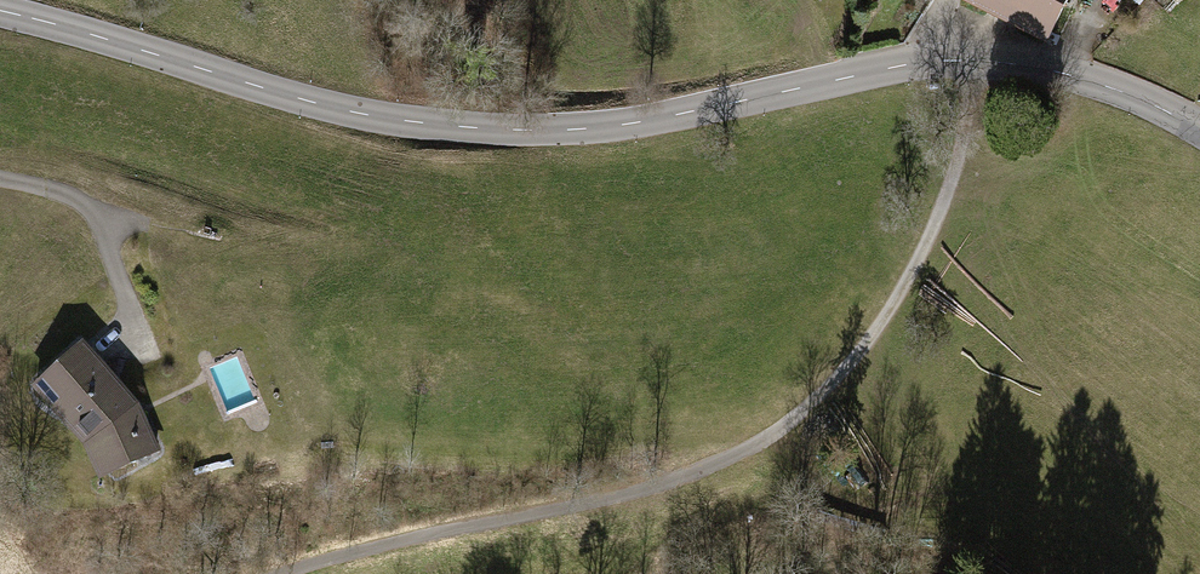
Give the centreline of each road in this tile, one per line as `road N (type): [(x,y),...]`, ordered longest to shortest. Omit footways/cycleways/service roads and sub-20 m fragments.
road 1 (tertiary): [(0,13),(349,116),(450,130),(630,125),(898,66),(970,61),(1065,74),(1136,98),(1199,133)]
road 2 (track): [(282,573),(679,477),(750,450),(782,428),(852,362),(916,262),(966,125),(970,61)]

